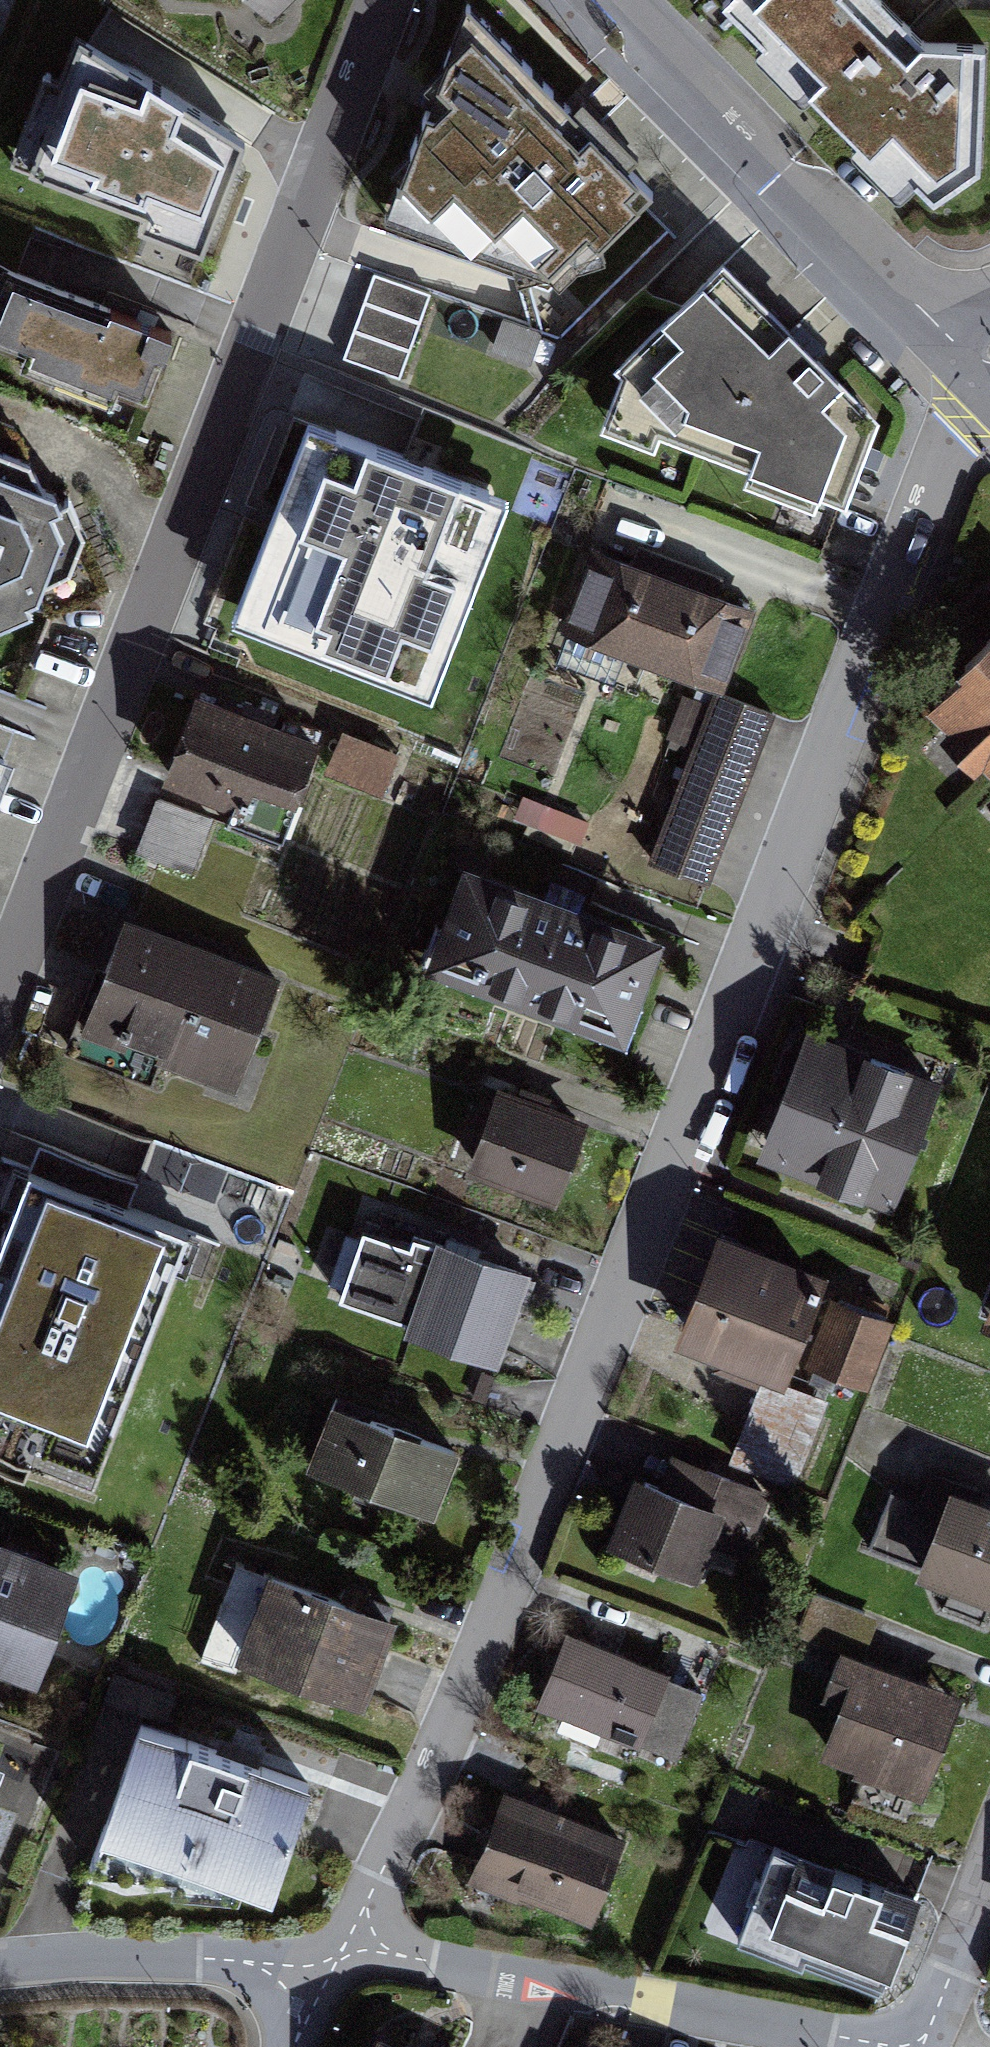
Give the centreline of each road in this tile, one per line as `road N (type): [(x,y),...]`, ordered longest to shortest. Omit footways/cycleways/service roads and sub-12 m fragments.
road 1 (residential): [(977,384),(443,1742),(337,1958)]
road 2 (residential): [(390,0),(0,1020)]
road 3 (residential): [(896,2046),(430,1957),(337,1958)]
road 4 (residential): [(613,0),(933,320)]
road 5 (residential): [(337,1958),(0,1962)]
road 6 (residential): [(989,1881),(923,2046)]

